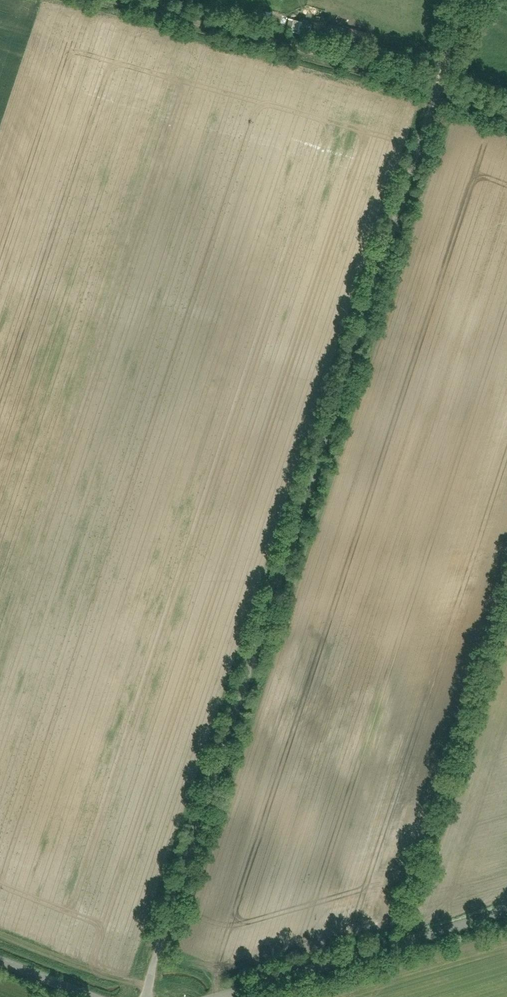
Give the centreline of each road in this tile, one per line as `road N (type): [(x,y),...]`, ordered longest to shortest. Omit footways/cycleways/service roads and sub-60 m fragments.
road 1 (unclassified): [(471,0),(150,996)]
road 2 (track): [(116,0),(443,87),(506,113)]
road 3 (residential): [(215,996),(506,911)]

